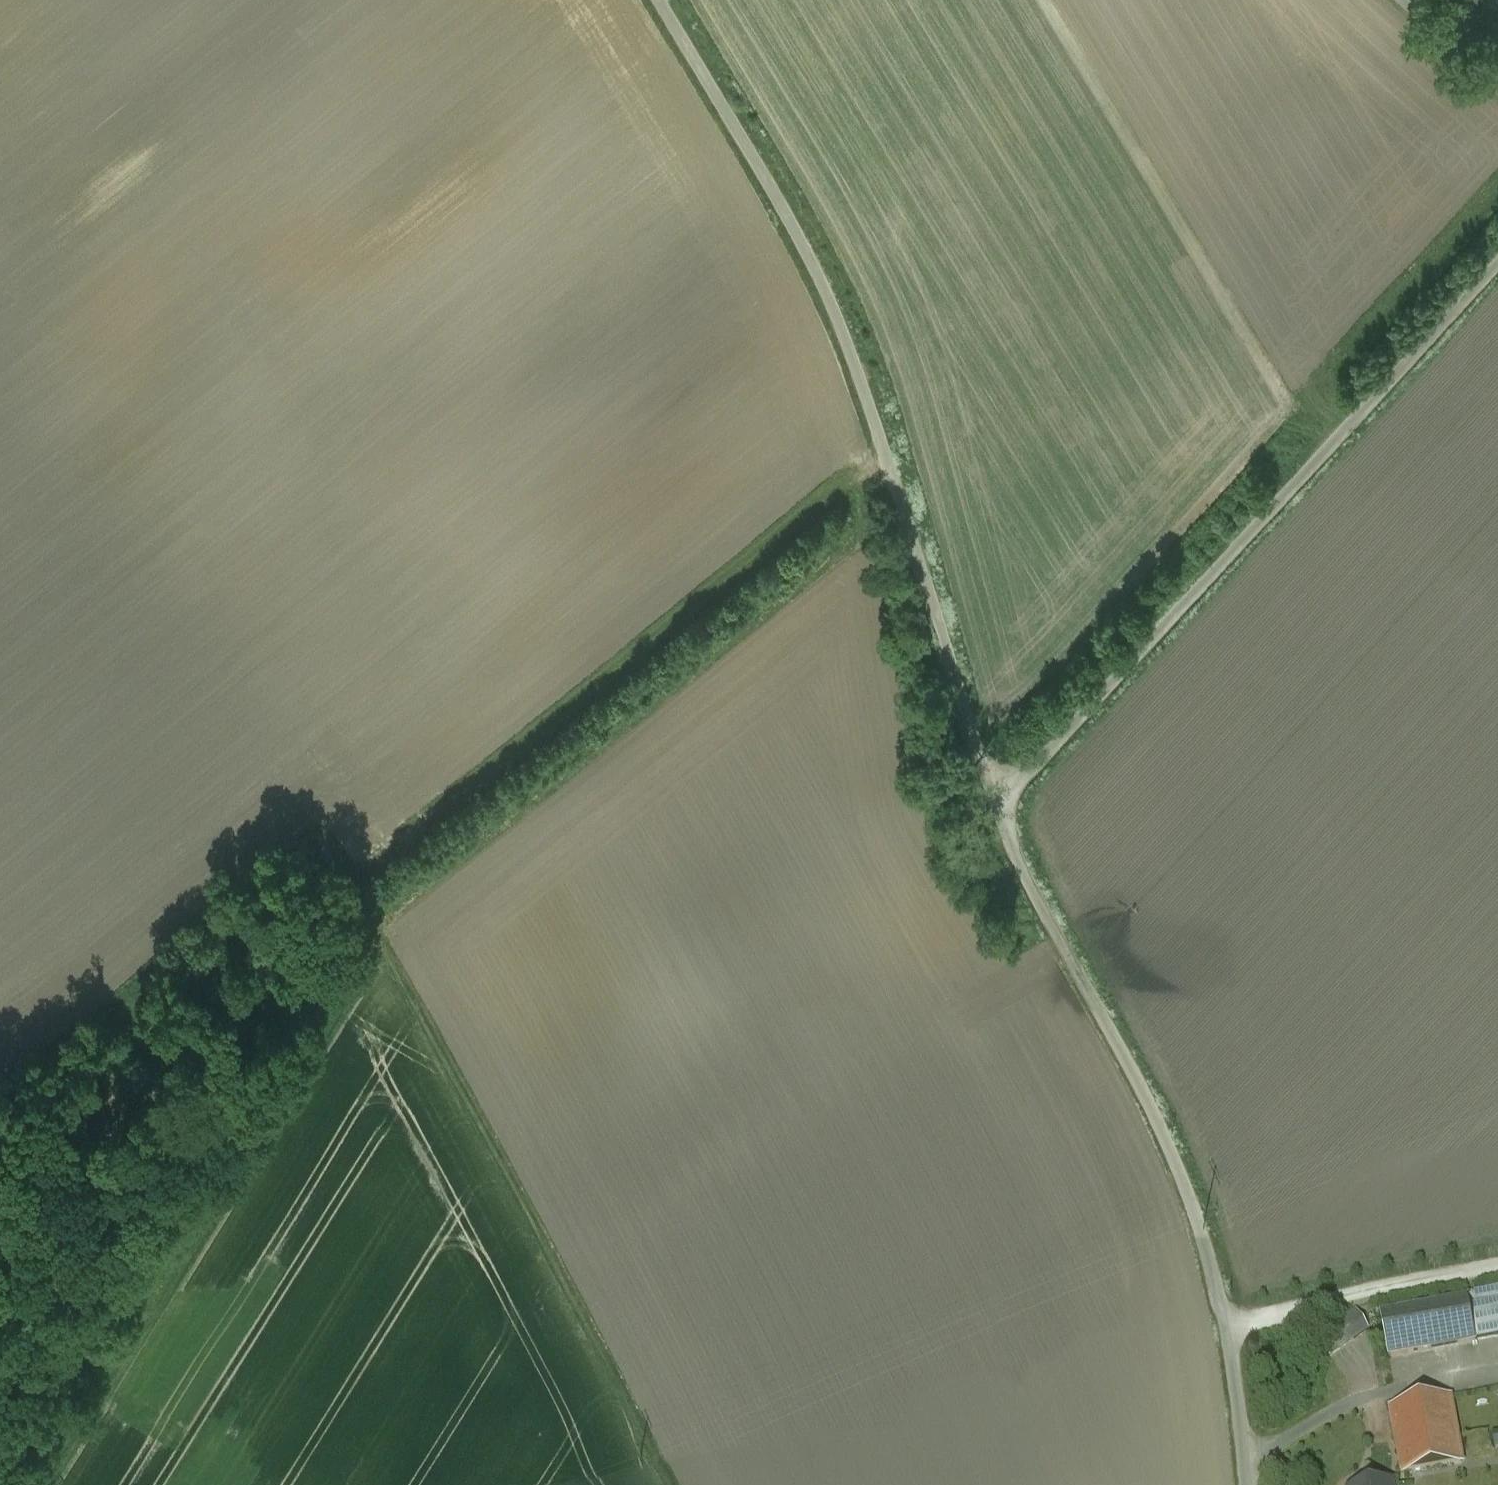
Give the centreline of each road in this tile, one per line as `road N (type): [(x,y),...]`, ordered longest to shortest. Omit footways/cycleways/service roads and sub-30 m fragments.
road 1 (unclassified): [(654,0),(824,283),(993,803)]
road 2 (unclassified): [(993,803),(1497,263)]
road 3 (unclassified): [(993,803),(1163,1132),(1227,1336),(1246,1484)]
road 4 (track): [(674,1484),(354,888)]
road 5 (track): [(382,940),(359,958),(121,1351),(108,1358),(66,1349)]

